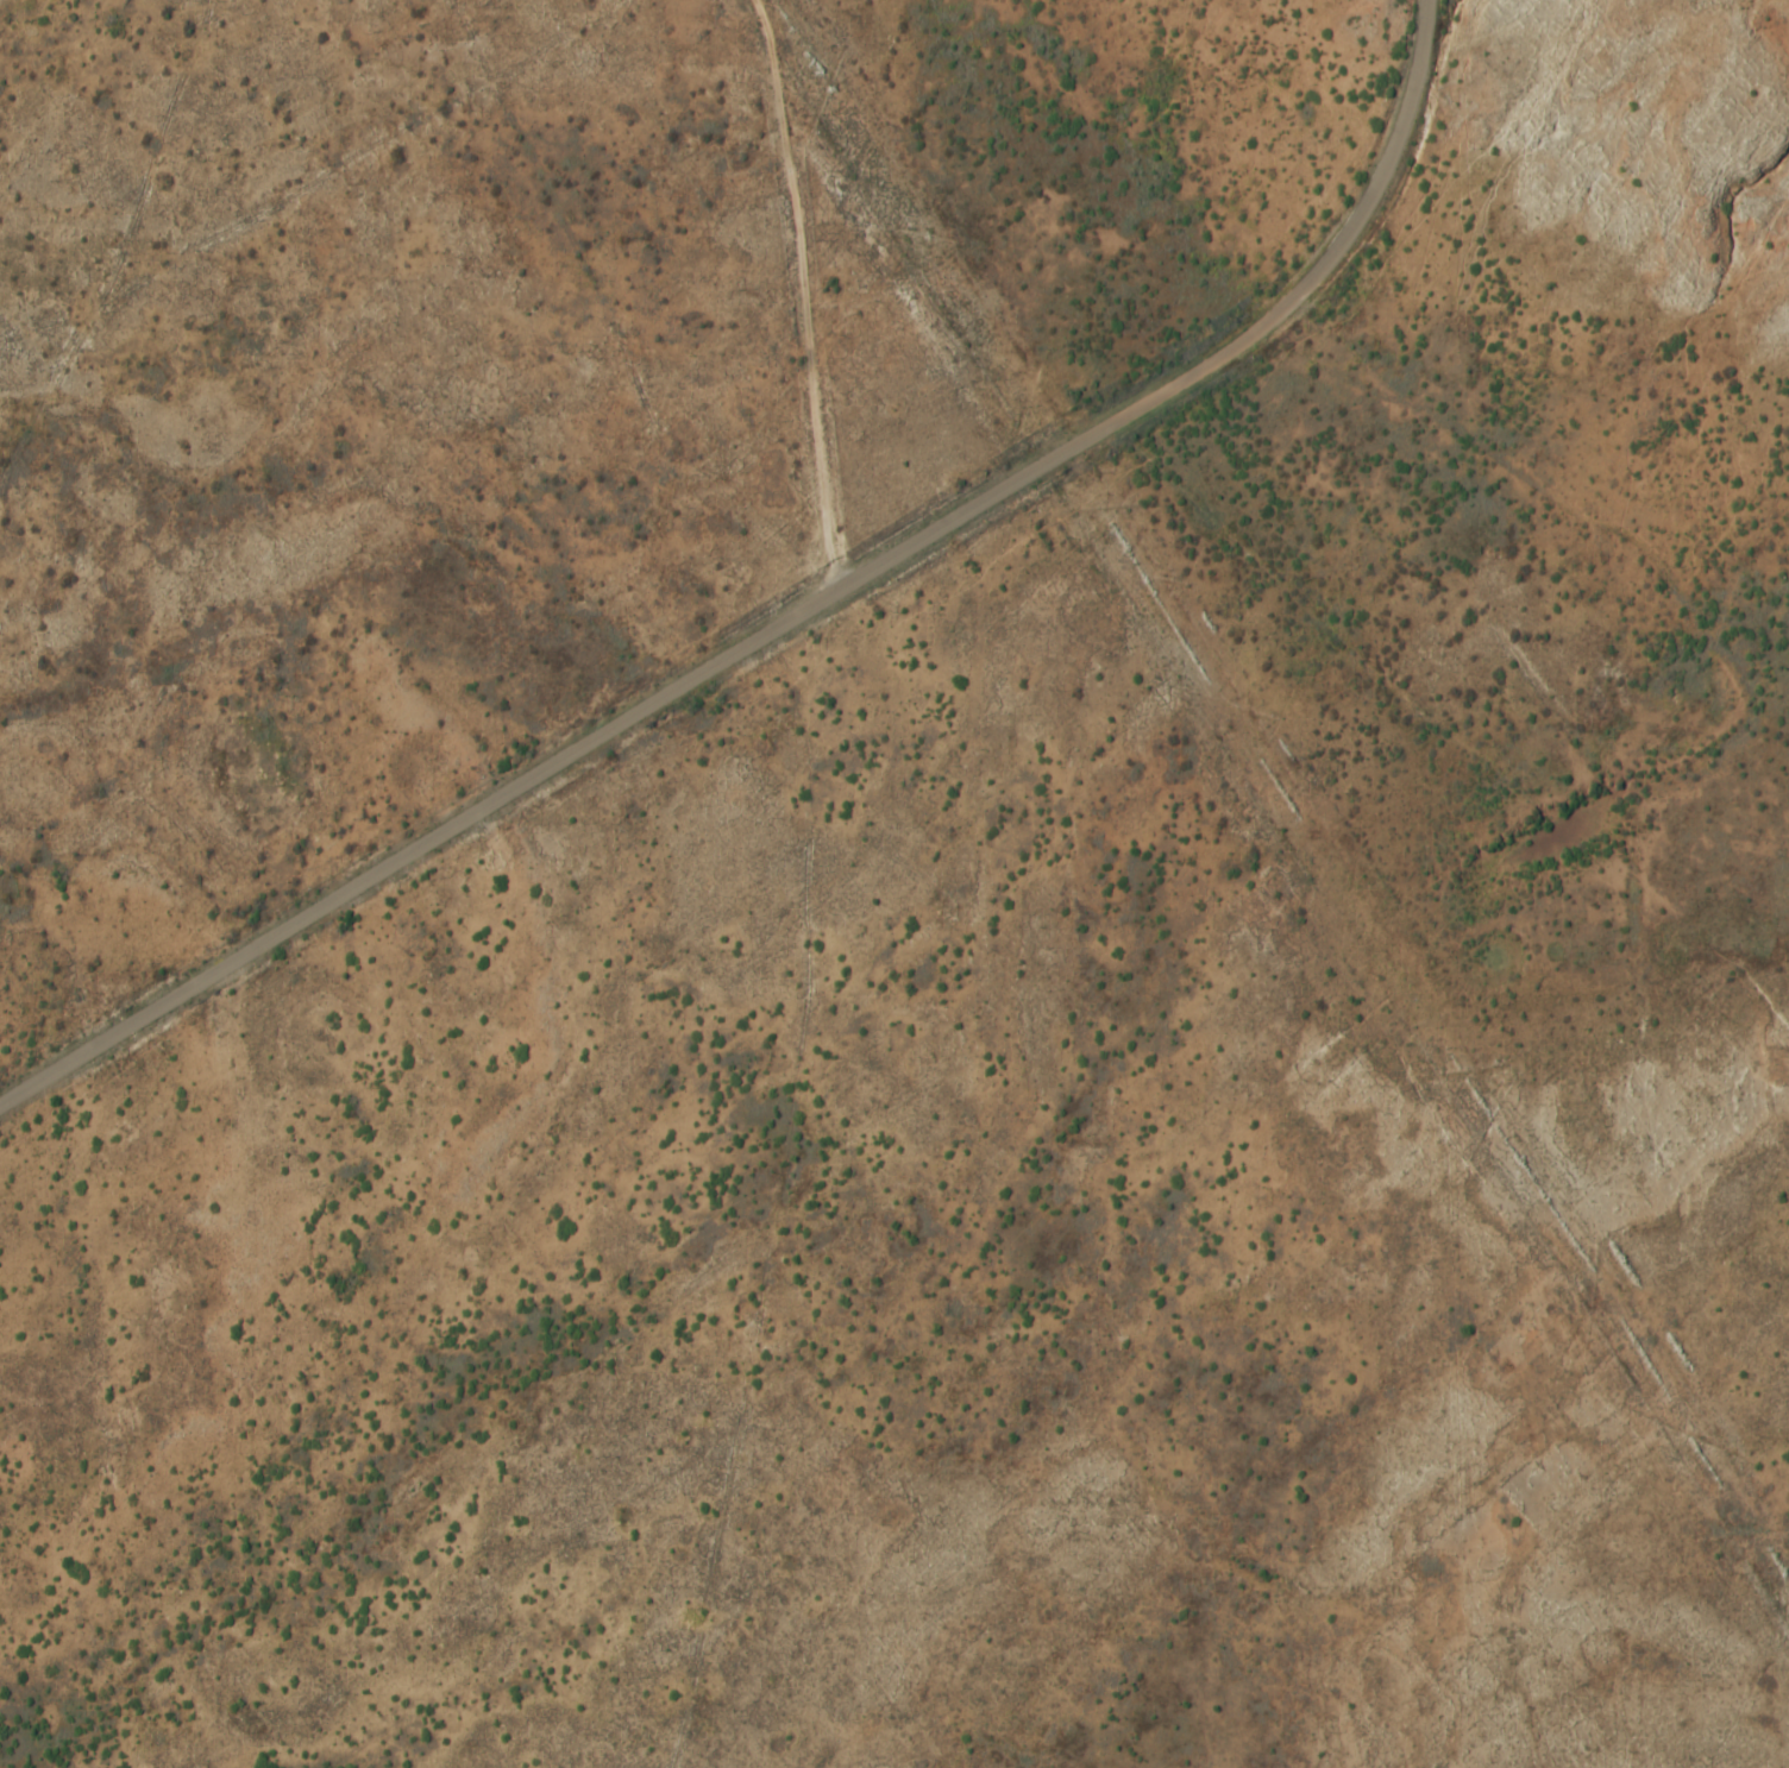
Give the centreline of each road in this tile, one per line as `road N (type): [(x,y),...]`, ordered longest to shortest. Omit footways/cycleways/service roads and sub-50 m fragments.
road 1 (residential): [(0,1103),(1251,334),(1319,271),(1373,196),(1410,111),(1431,0)]
road 2 (residential): [(836,592),(824,558),(798,126),(737,0)]

